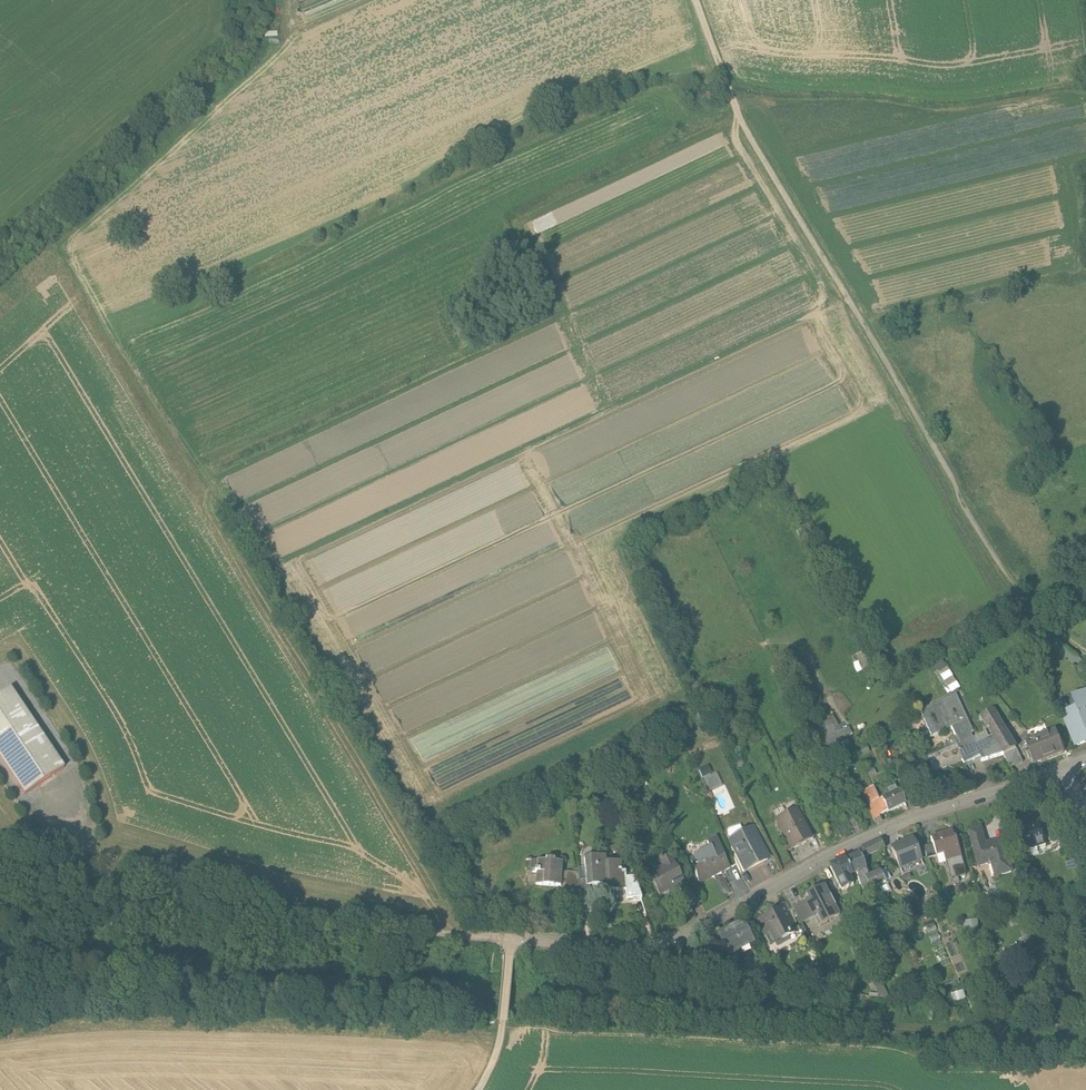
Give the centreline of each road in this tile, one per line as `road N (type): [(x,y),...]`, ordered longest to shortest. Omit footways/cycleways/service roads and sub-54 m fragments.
road 1 (track): [(690,0),(732,114),(959,498),(1031,605),(1085,654)]
road 2 (unclassified): [(480,1089),(505,1023),(514,948),(648,948),(878,830),(1085,760)]
road 3 (track): [(514,948),(334,923),(50,848)]

